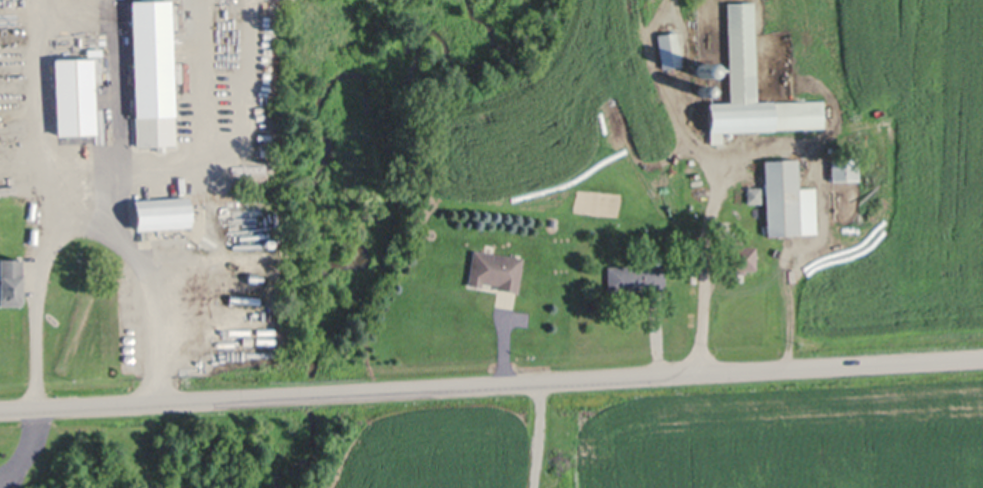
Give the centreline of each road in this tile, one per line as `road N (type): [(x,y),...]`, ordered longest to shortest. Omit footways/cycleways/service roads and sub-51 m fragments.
road 1 (tertiary): [(0,406),(982,356)]

